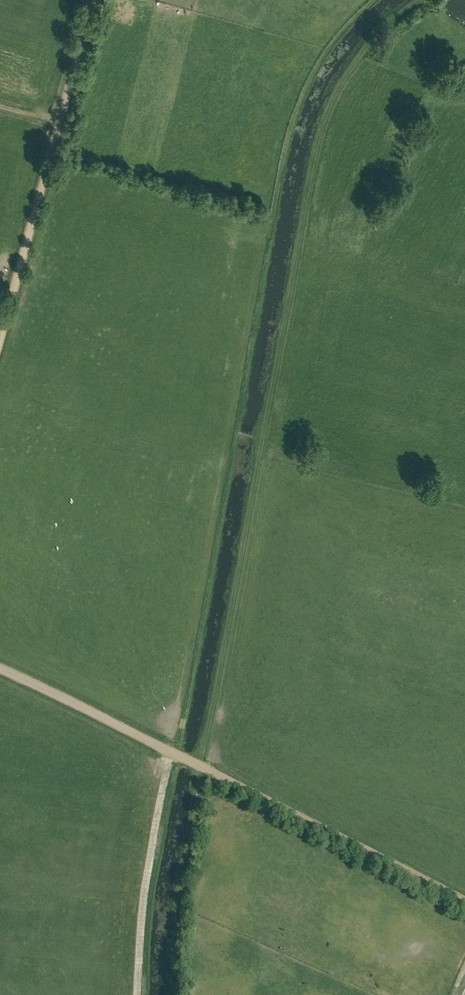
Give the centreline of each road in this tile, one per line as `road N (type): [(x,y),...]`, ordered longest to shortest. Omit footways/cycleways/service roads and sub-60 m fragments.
road 1 (track): [(0,346),(97,0)]
road 2 (track): [(464,901),(199,766)]
road 3 (track): [(171,994),(199,766)]
road 4 (track): [(177,755),(0,668)]

